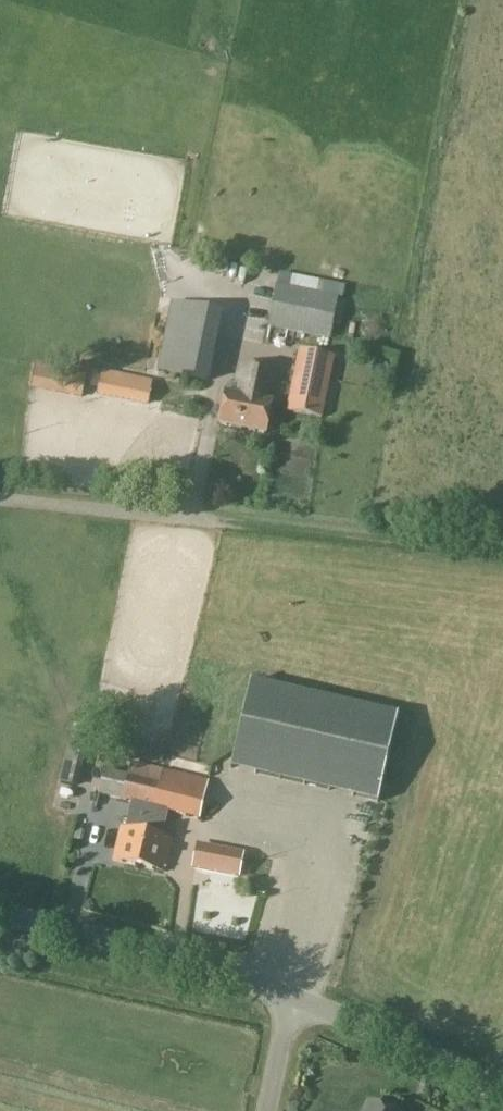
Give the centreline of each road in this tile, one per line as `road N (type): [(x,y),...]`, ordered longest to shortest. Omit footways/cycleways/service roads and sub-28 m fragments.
road 1 (unclassified): [(291,1000),(205,967),(0,911)]
road 2 (unclassified): [(502,1096),(291,1000)]
road 3 (unclassified): [(0,498),(192,517)]

